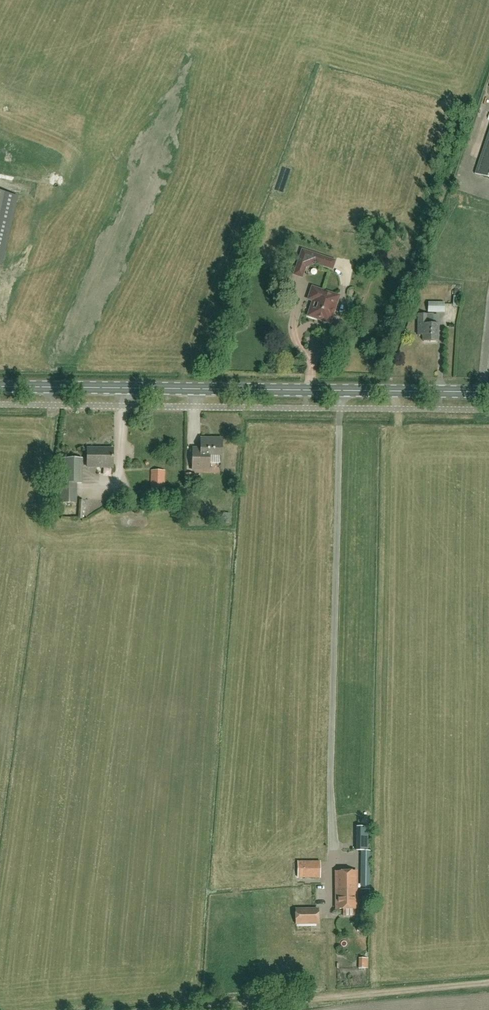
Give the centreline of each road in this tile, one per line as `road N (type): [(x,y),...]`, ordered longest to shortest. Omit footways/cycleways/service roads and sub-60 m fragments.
road 1 (secondary): [(488,392),(0,386)]
road 2 (track): [(182,1009),(488,983)]

